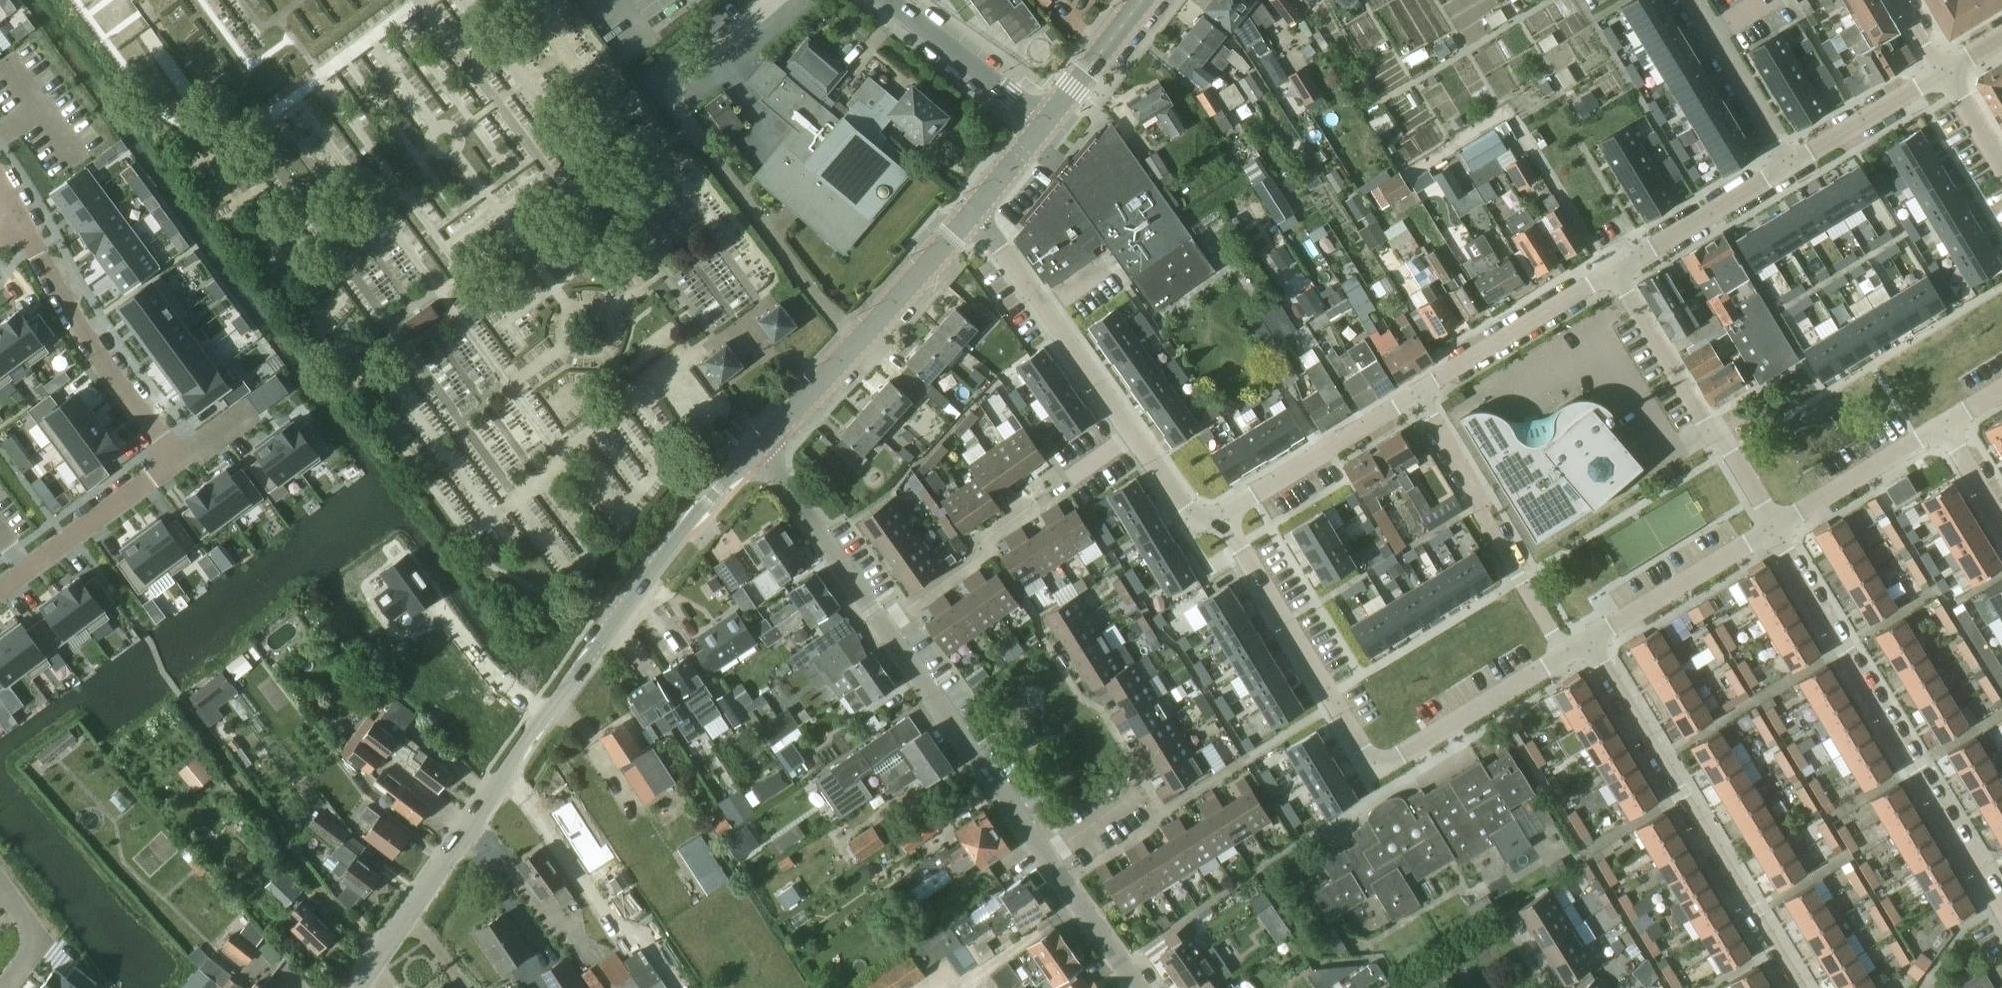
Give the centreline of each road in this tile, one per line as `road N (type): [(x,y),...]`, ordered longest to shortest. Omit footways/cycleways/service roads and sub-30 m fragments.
road 1 (tertiary): [(359,987),(619,613),(760,444)]
road 2 (track): [(469,536),(635,395),(762,306),(644,146)]
road 3 (track): [(251,127),(515,497)]
road 4 (residential): [(2001,909),(1771,530)]
road 5 (residential): [(1139,987),(885,626)]
road 6 (track): [(466,0),(713,340)]
road 7 (residential): [(1799,987),(1589,640)]
road 8 (residential): [(1218,516),(1183,509),(974,210)]
road 9 (track): [(570,313),(367,38)]
road 10 (track): [(152,99),(190,135),(236,133),(415,1)]
road 11 (tertiary): [(760,444),(974,210)]
road 12 (residential): [(0,211),(24,232),(109,376),(178,460)]
road 13 (residential): [(1771,530),(1613,272)]
road 14 (residential): [(1419,395),(1567,655)]
road 15 (residential): [(1372,771),(1218,516)]
road 16 (track): [(232,134),(219,166),(240,215),(292,267),(309,310),(347,342),(378,345)]
road 17 (track): [(396,333),(373,354),(378,412),(488,565)]
road 18 (track): [(415,0),(568,199)]
road 19 (track): [(270,112),(415,310)]
road 20 (residential): [(1218,516),(1419,395)]
road 21 (residential): [(1419,395),(1613,272)]
road 22 (residential): [(1372,771),(1567,655)]
road 23 (residential): [(178,460),(0,591)]
road 24 (residential): [(885,626),(760,444)]
road 25 (track): [(568,199),(391,326)]
road 26 (residential): [(1589,640),(1771,530)]
road 27 (track): [(440,292),(562,458)]
road 28 (residential): [(1613,272),(1787,162)]
road 29 (residential): [(885,626),(978,559),(978,541),(1037,501)]
road 30 (track): [(373,354),(490,518)]
road 31 (residential): [(1771,530),(1944,429)]
road 32 (tertiary): [(1048,121),(890,0)]
road 33 (residential): [(1685,0),(1787,162)]
road 34 (track): [(528,0),(639,150)]
road 35 (track): [(432,329),(538,478)]
road 36 (residential): [(1787,162),(1946,74)]
road 37 (tertiary): [(1048,121),(1142,0)]
road 38 (track): [(598,349),(569,344),(564,330),(572,310),(593,306),(606,315),(611,330),(602,347)]
road 39 (track): [(201,0),(250,66),(293,38)]
road 40 (residential): [(5,987),(40,942),(0,888)]

